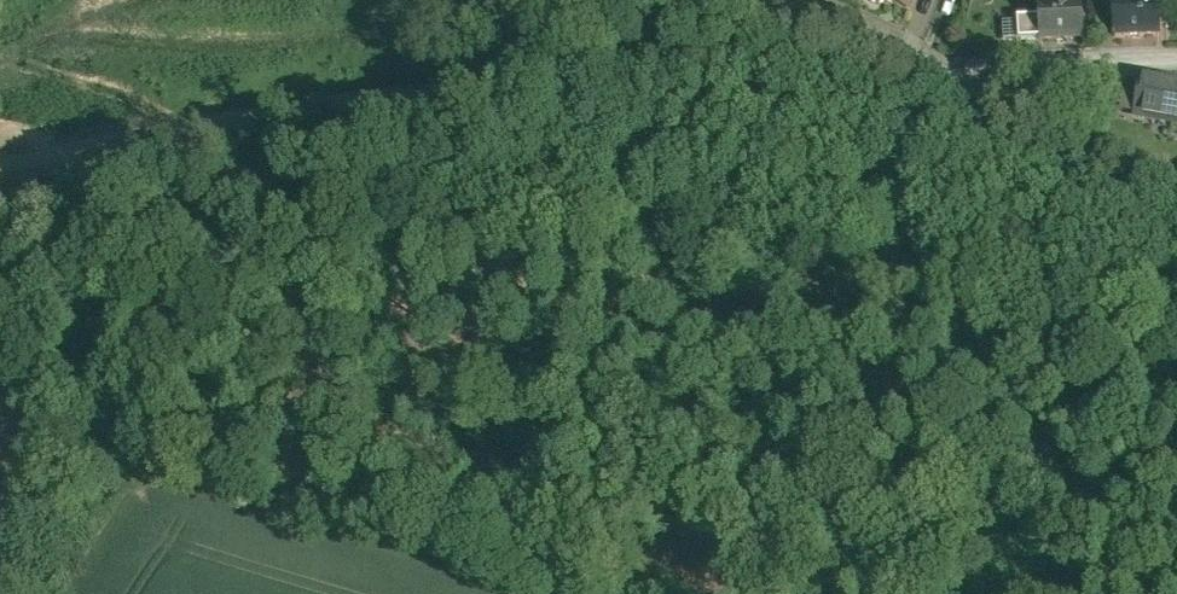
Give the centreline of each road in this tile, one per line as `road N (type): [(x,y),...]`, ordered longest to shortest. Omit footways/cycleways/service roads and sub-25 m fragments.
road 1 (unclassified): [(658,104),(401,120),(0,170)]
road 2 (unclassified): [(0,330),(51,380),(116,411),(101,500),(48,593)]
road 3 (residential): [(1176,199),(1119,181),(917,78)]
road 4 (residential): [(917,78),(1176,68)]
road 5 (residential): [(658,104),(751,68),(787,13)]
road 6 (residential): [(917,78),(787,13)]

